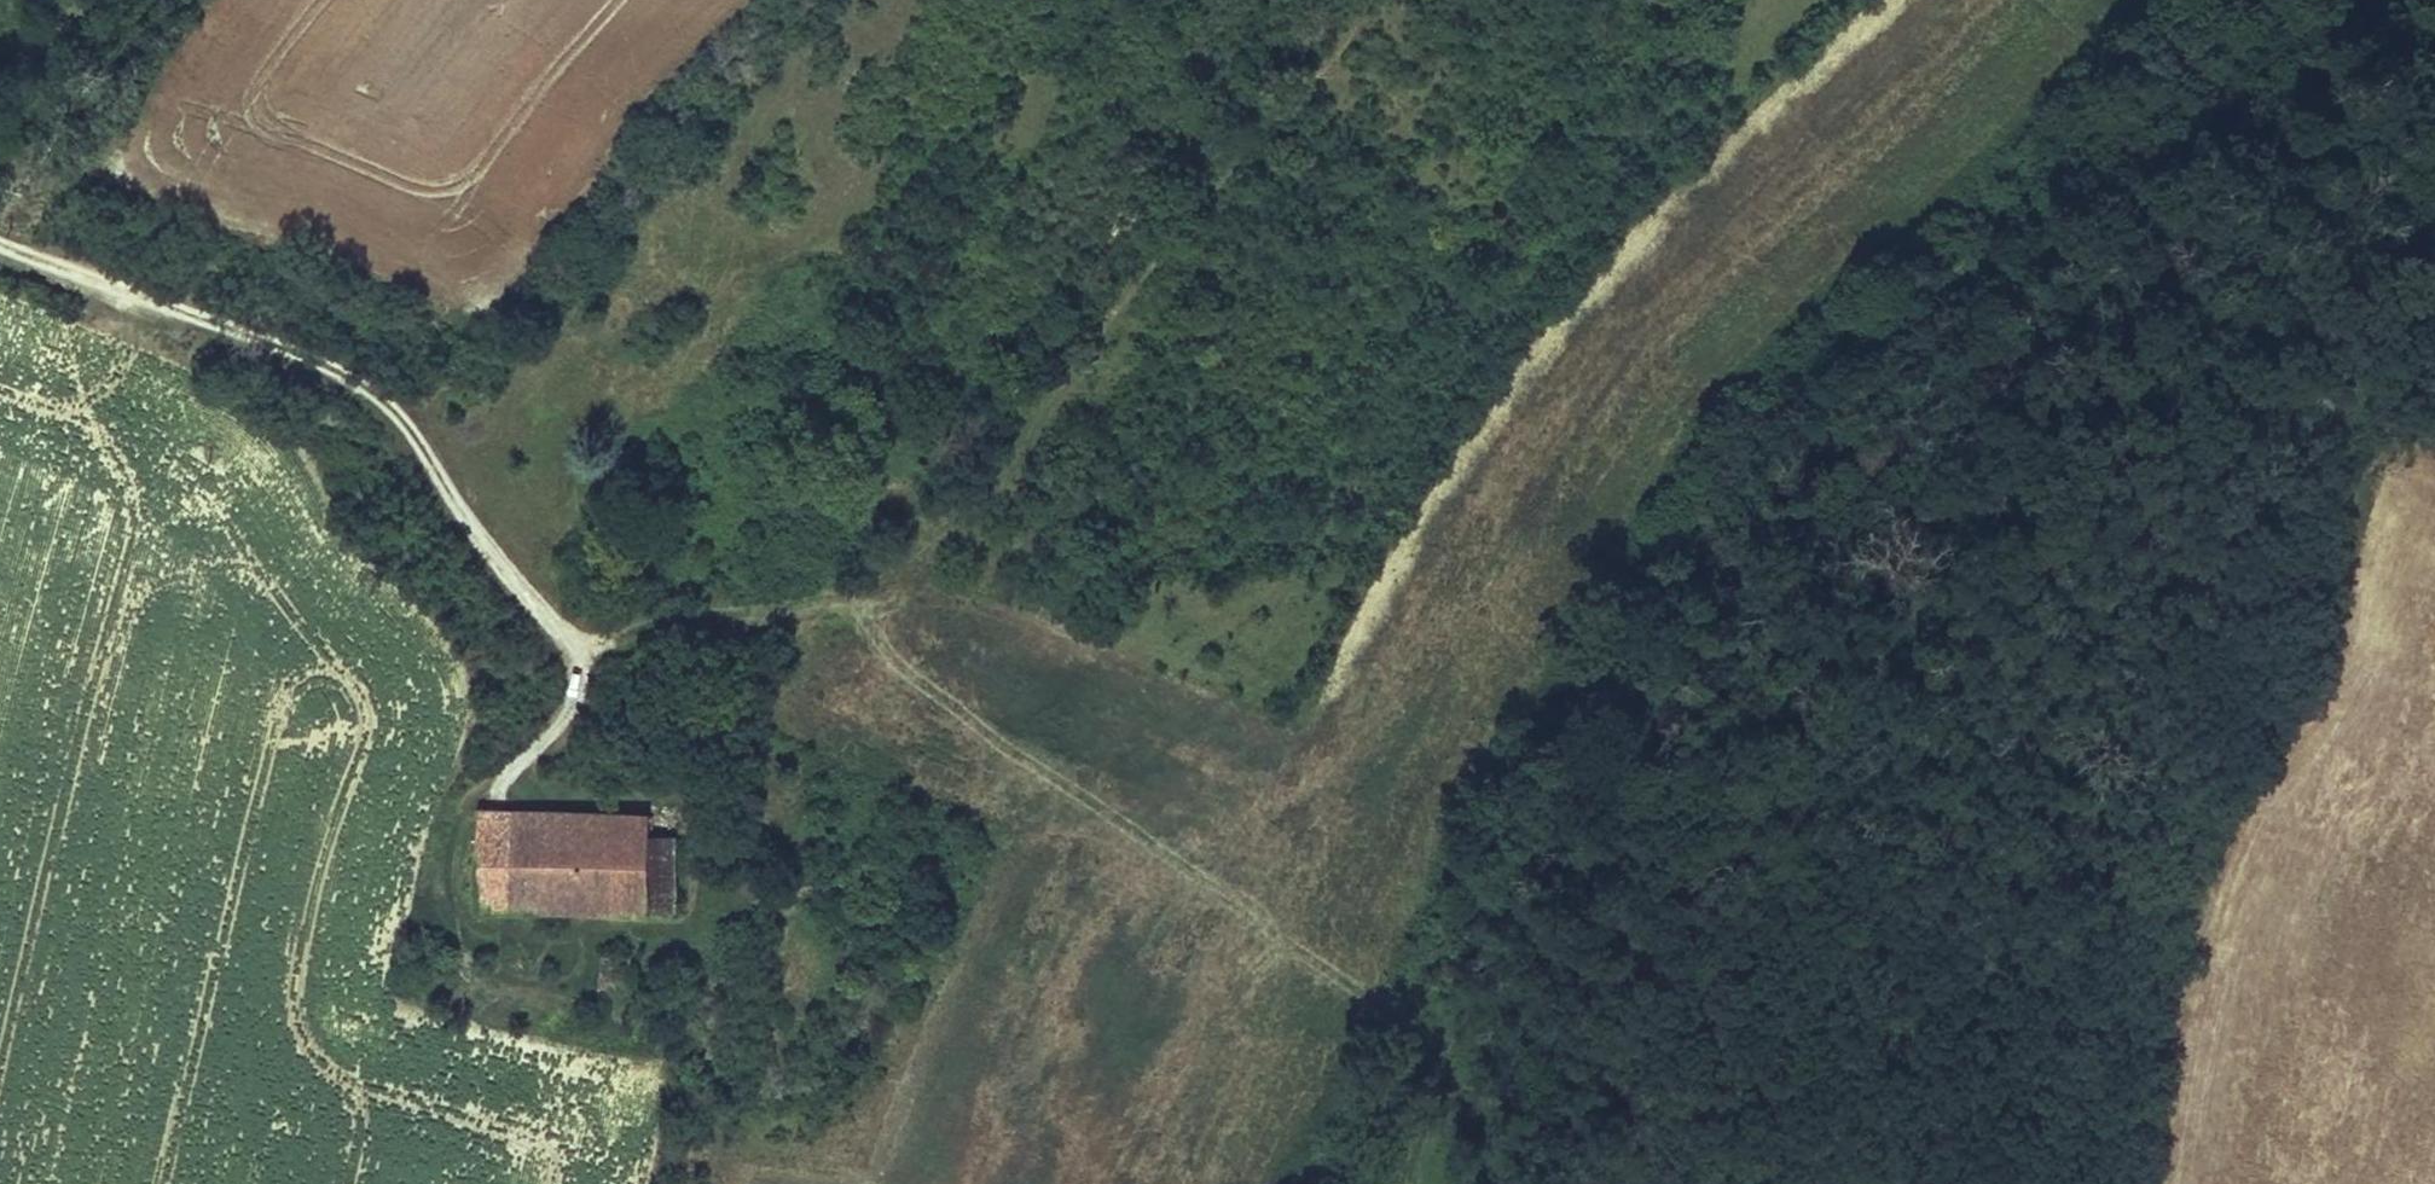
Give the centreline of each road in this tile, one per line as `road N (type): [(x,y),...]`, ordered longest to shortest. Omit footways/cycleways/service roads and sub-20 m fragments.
road 1 (track): [(502,794),(568,715),(580,690),(578,664),(395,410),(312,359),(0,245)]

